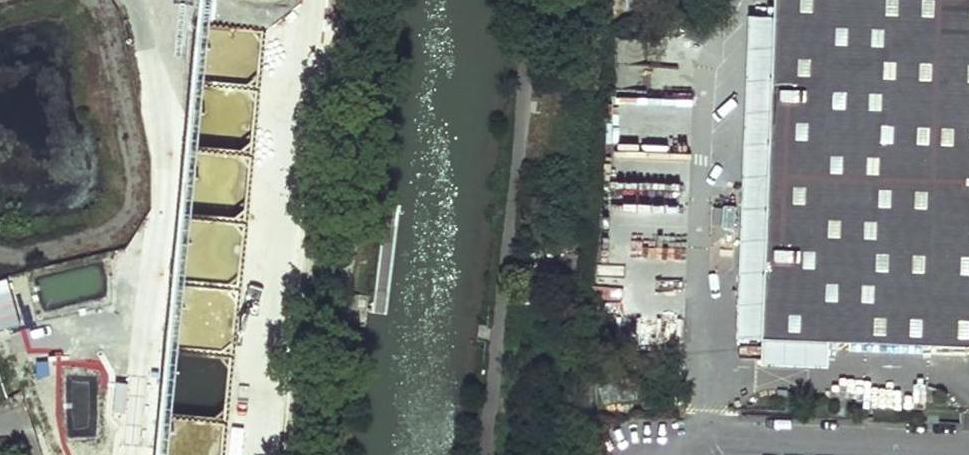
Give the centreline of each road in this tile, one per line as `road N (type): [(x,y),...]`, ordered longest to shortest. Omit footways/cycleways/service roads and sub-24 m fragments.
road 1 (residential): [(968,450),(703,439),(676,454)]

